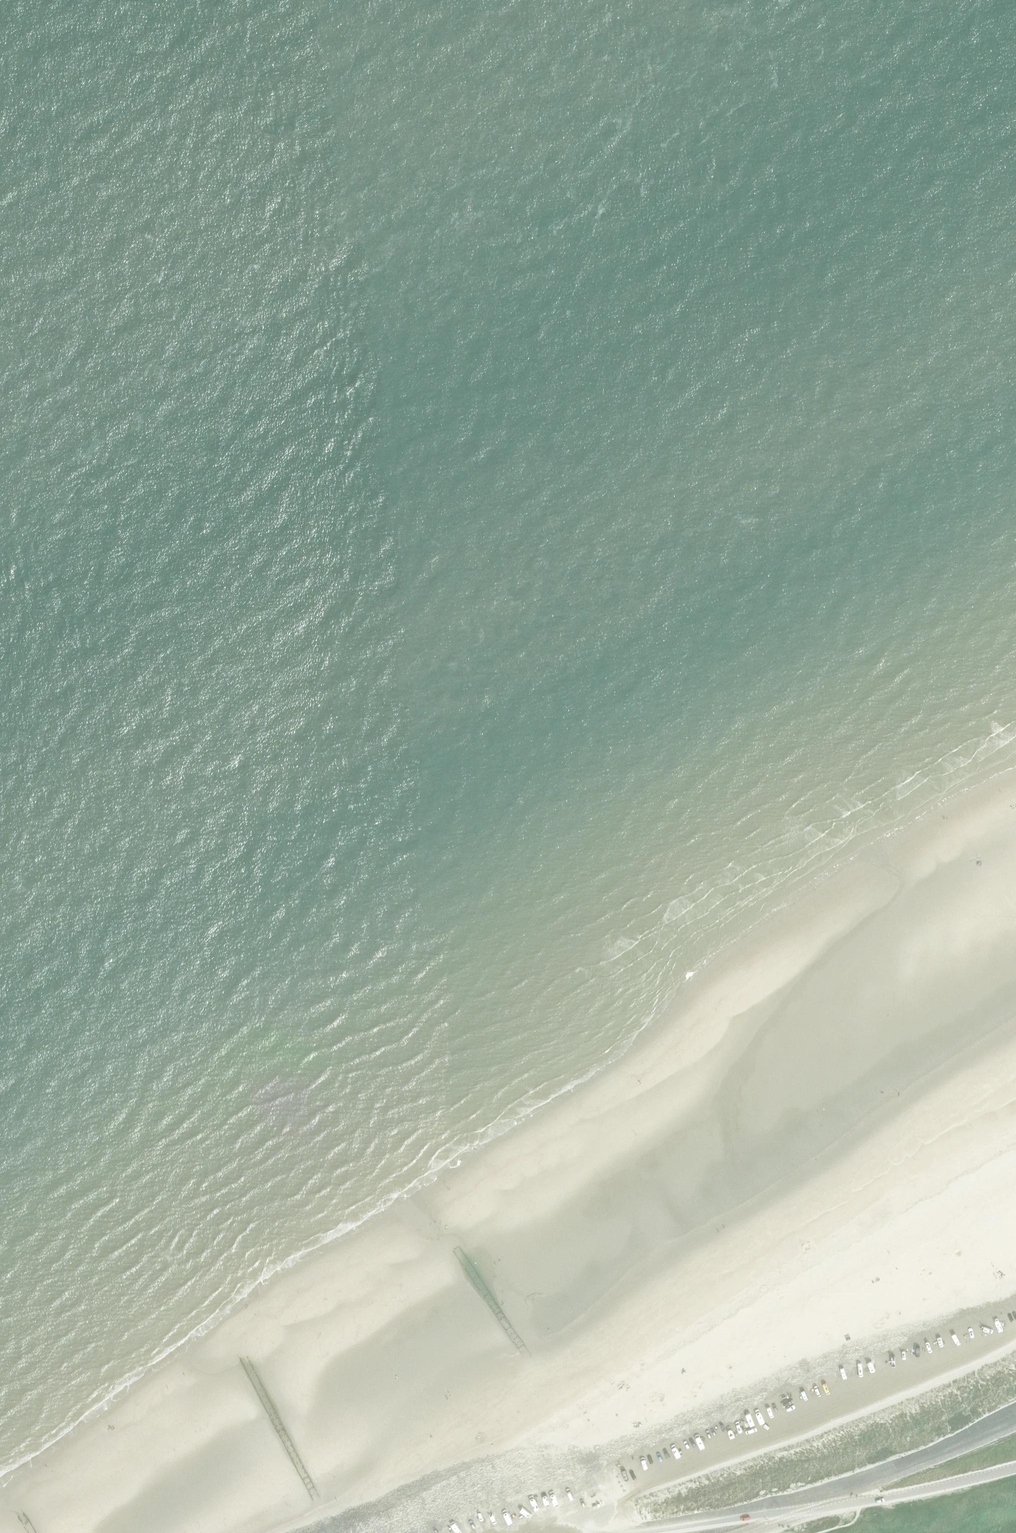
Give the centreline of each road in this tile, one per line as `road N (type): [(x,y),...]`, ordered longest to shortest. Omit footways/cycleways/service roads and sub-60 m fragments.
road 1 (unclassified): [(1015,1467),(751,1532)]

